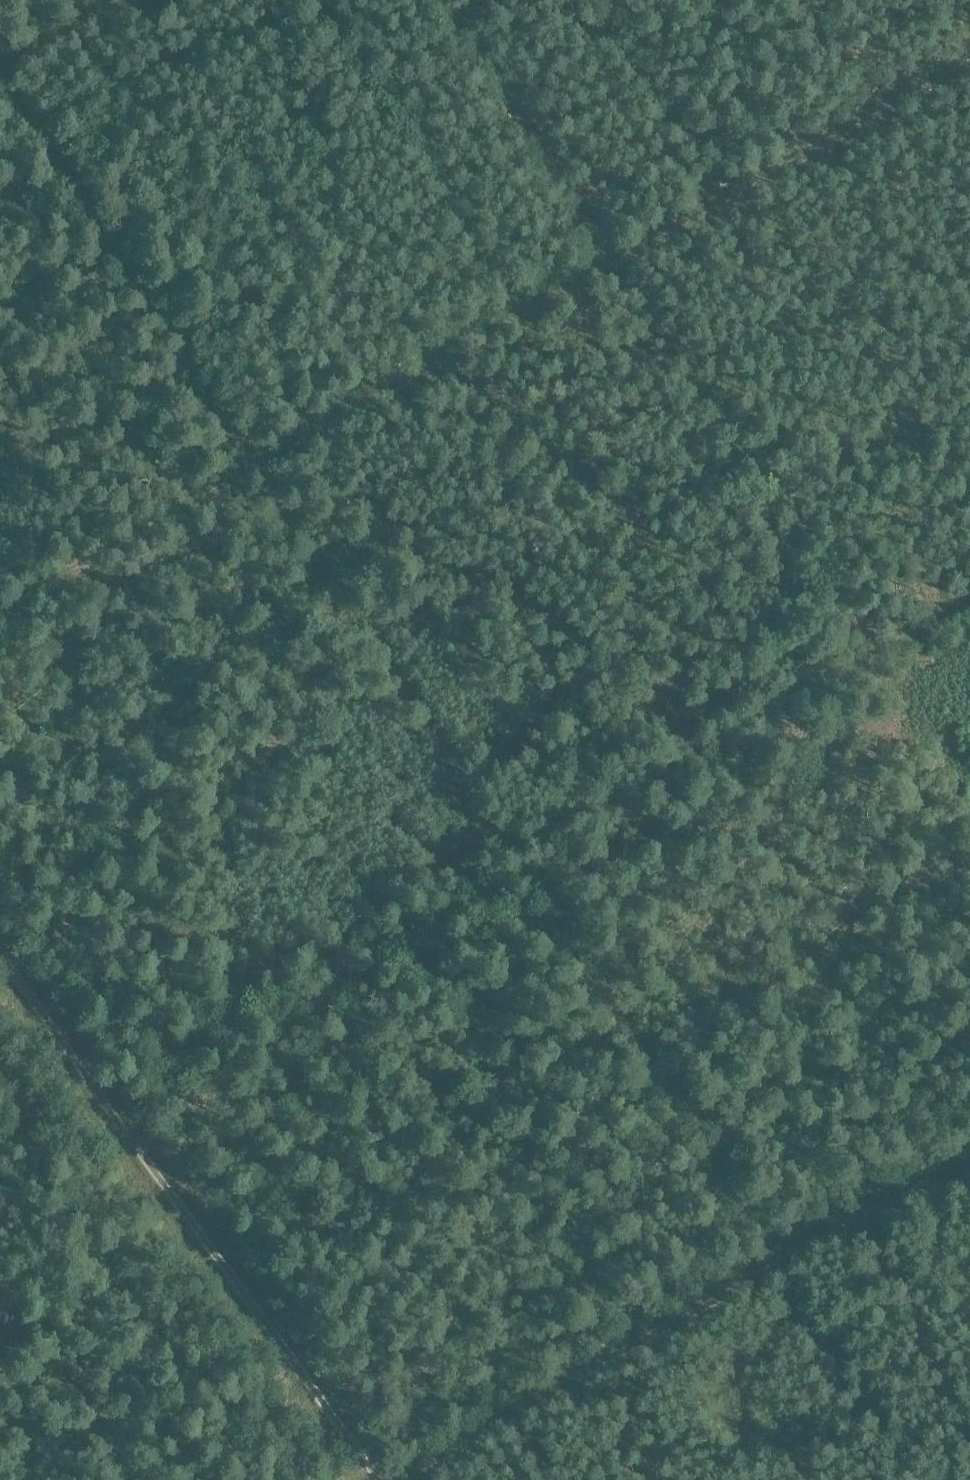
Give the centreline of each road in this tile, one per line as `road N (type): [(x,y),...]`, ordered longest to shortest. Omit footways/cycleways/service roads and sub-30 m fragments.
road 1 (track): [(0,614),(764,186),(969,62)]
road 2 (track): [(969,1160),(394,1479)]
road 3 (track): [(379,1479),(0,953)]
road 4 (track): [(126,0),(0,71)]

